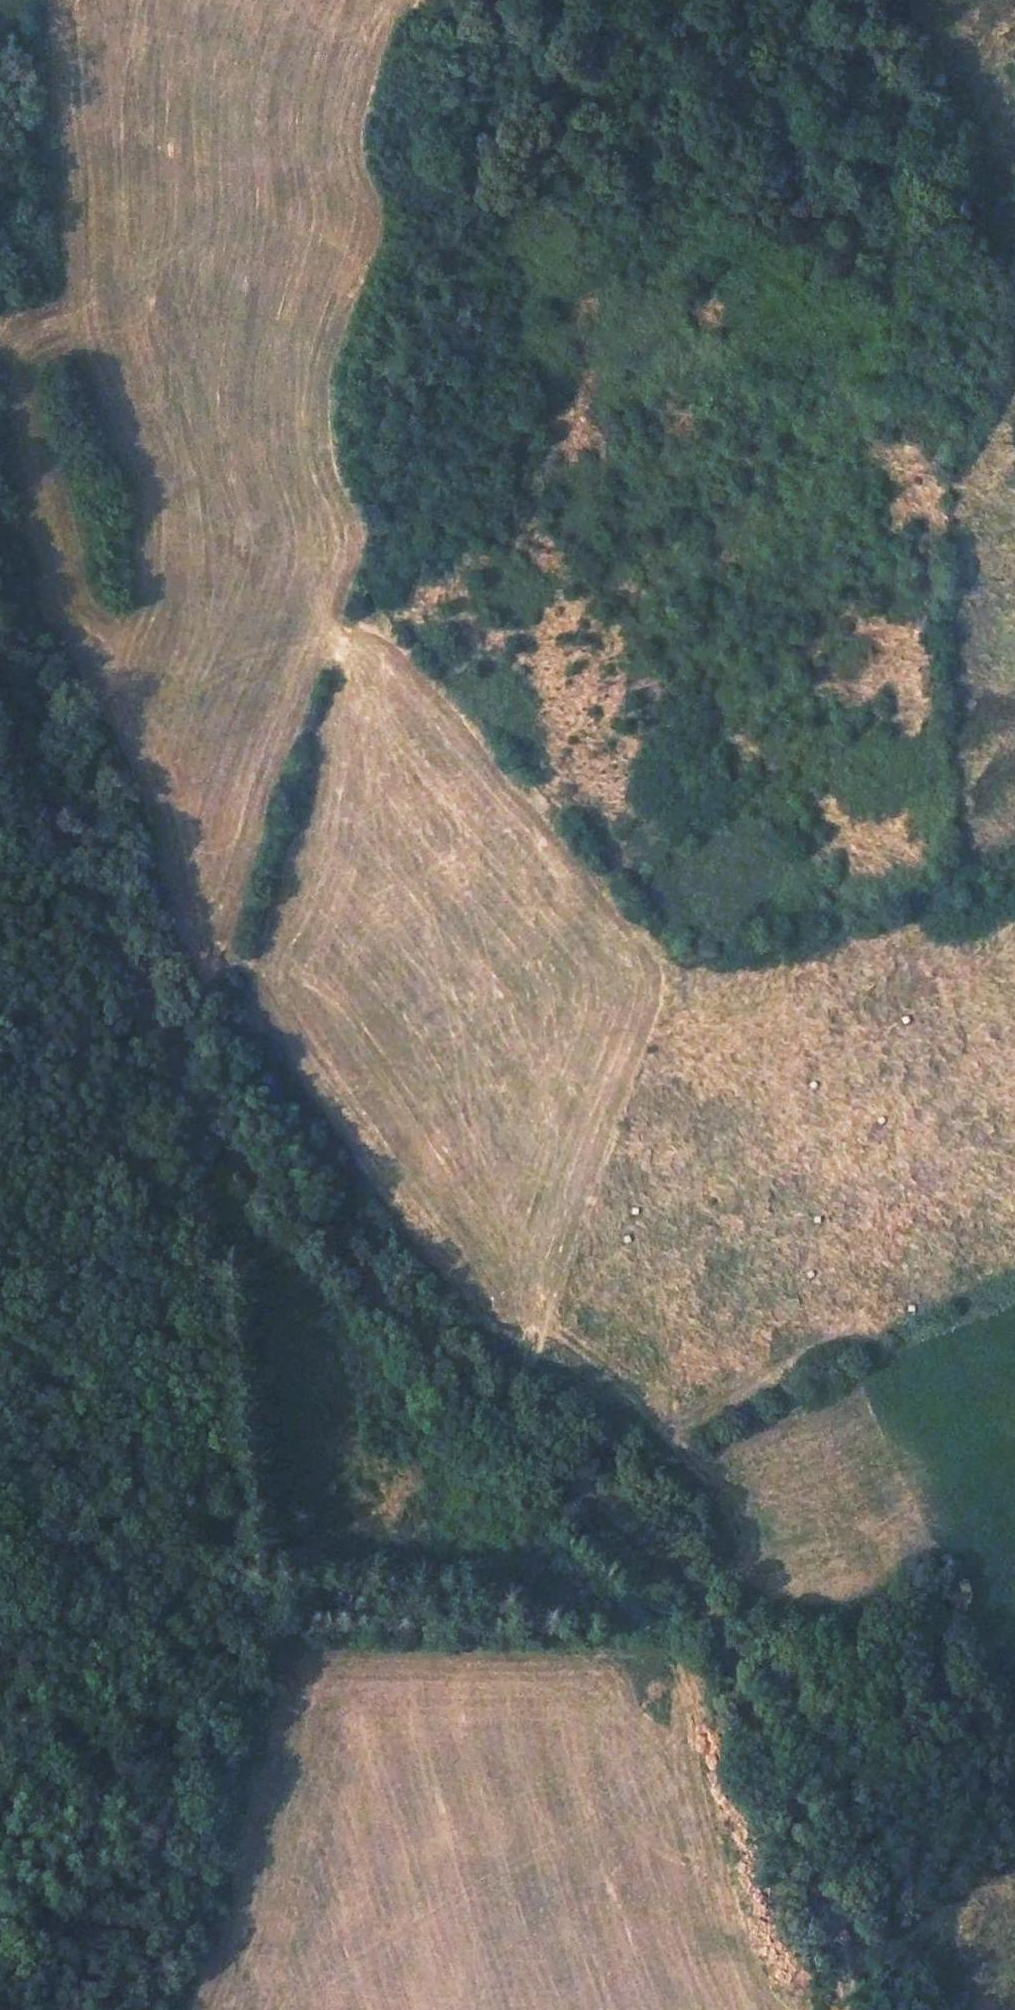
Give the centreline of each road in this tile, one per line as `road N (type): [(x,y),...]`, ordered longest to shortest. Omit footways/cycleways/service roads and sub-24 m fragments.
road 1 (track): [(727,1654),(701,1599),(655,1543),(486,1417),(180,1095),(0,720)]
road 2 (track): [(844,2009),(818,1879),(727,1654)]

